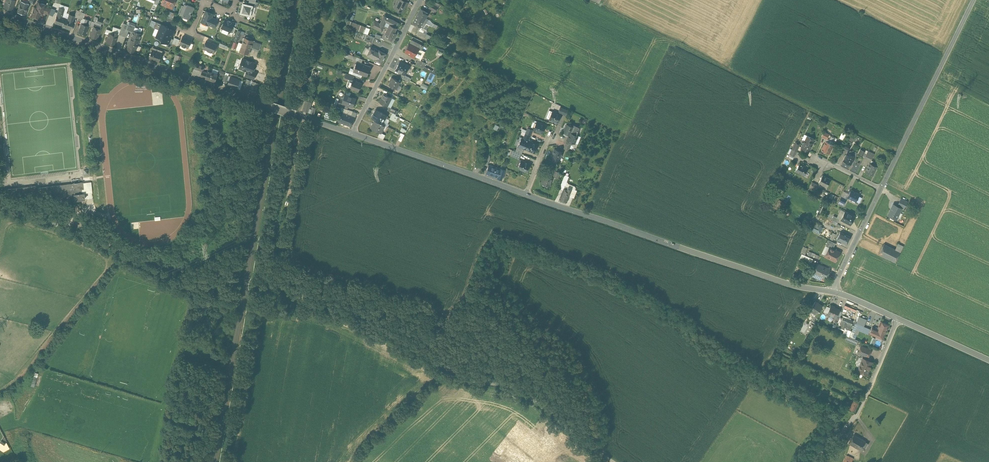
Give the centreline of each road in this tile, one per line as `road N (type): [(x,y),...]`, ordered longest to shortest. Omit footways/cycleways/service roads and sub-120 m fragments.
road 1 (residential): [(0,208),(195,285),(252,283),(305,296),(443,368),(523,395),(613,461)]
road 2 (tertiary): [(0,12),(353,132)]
road 3 (tertiary): [(527,193),(801,287),(833,290)]
road 4 (unclassified): [(973,0),(882,189)]
road 5 (tertiary): [(353,132),(527,193)]
road 6 (unclassified): [(898,318),(860,410),(815,461)]
road 7 (residential): [(353,132),(421,0)]

